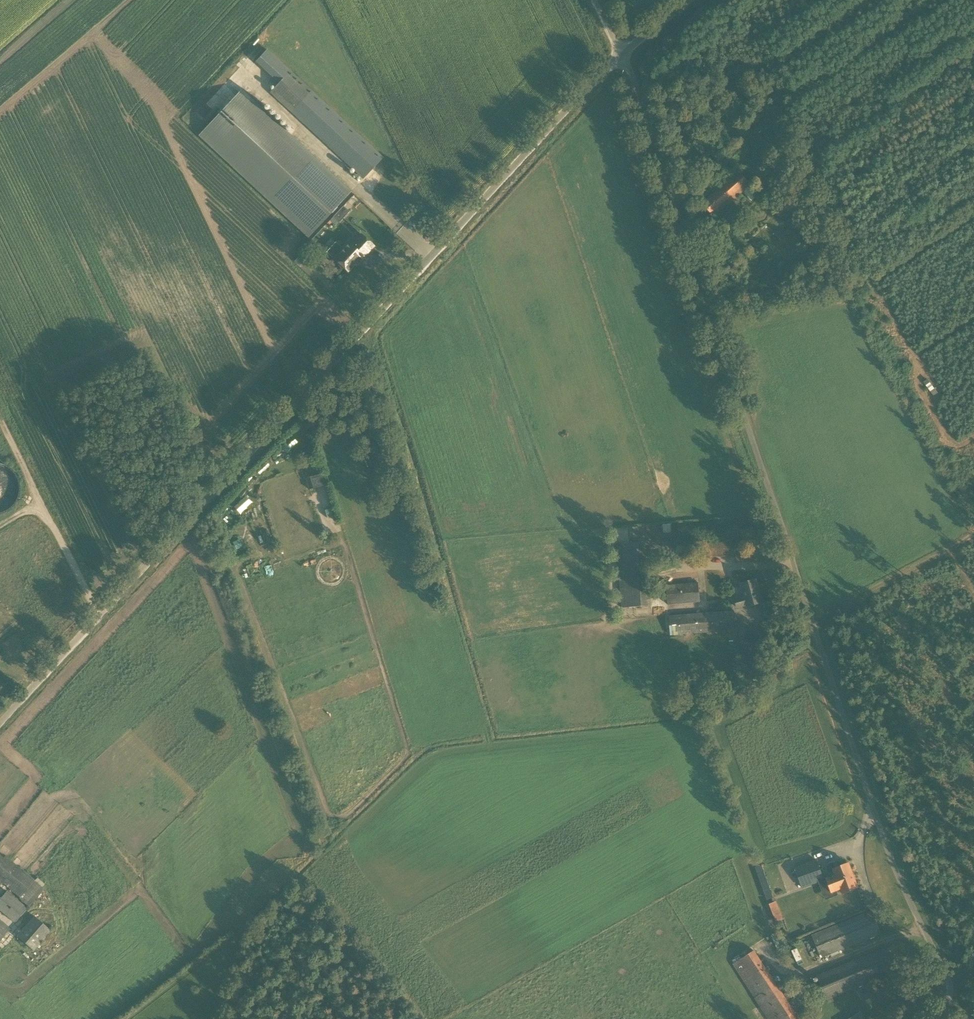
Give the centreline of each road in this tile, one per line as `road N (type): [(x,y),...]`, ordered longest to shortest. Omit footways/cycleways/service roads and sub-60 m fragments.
road 1 (unclassified): [(924,1018),(958,1000),(869,785),(620,55)]
road 2 (unclassified): [(0,723),(620,55)]
road 3 (track): [(0,416),(101,615)]
road 4 (track): [(973,529),(897,583),(812,617)]

